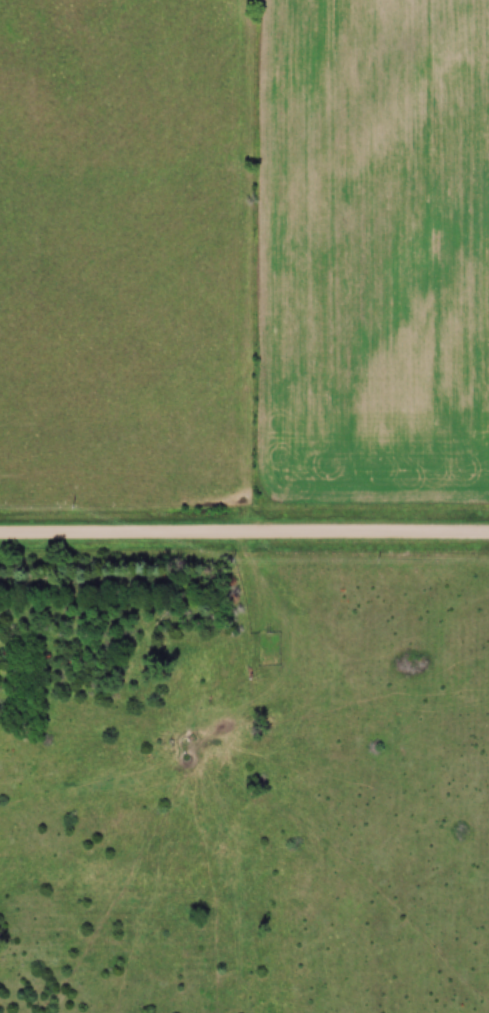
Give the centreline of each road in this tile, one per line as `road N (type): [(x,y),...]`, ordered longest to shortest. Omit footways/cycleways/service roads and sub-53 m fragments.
road 1 (residential): [(488,540),(0,539)]

